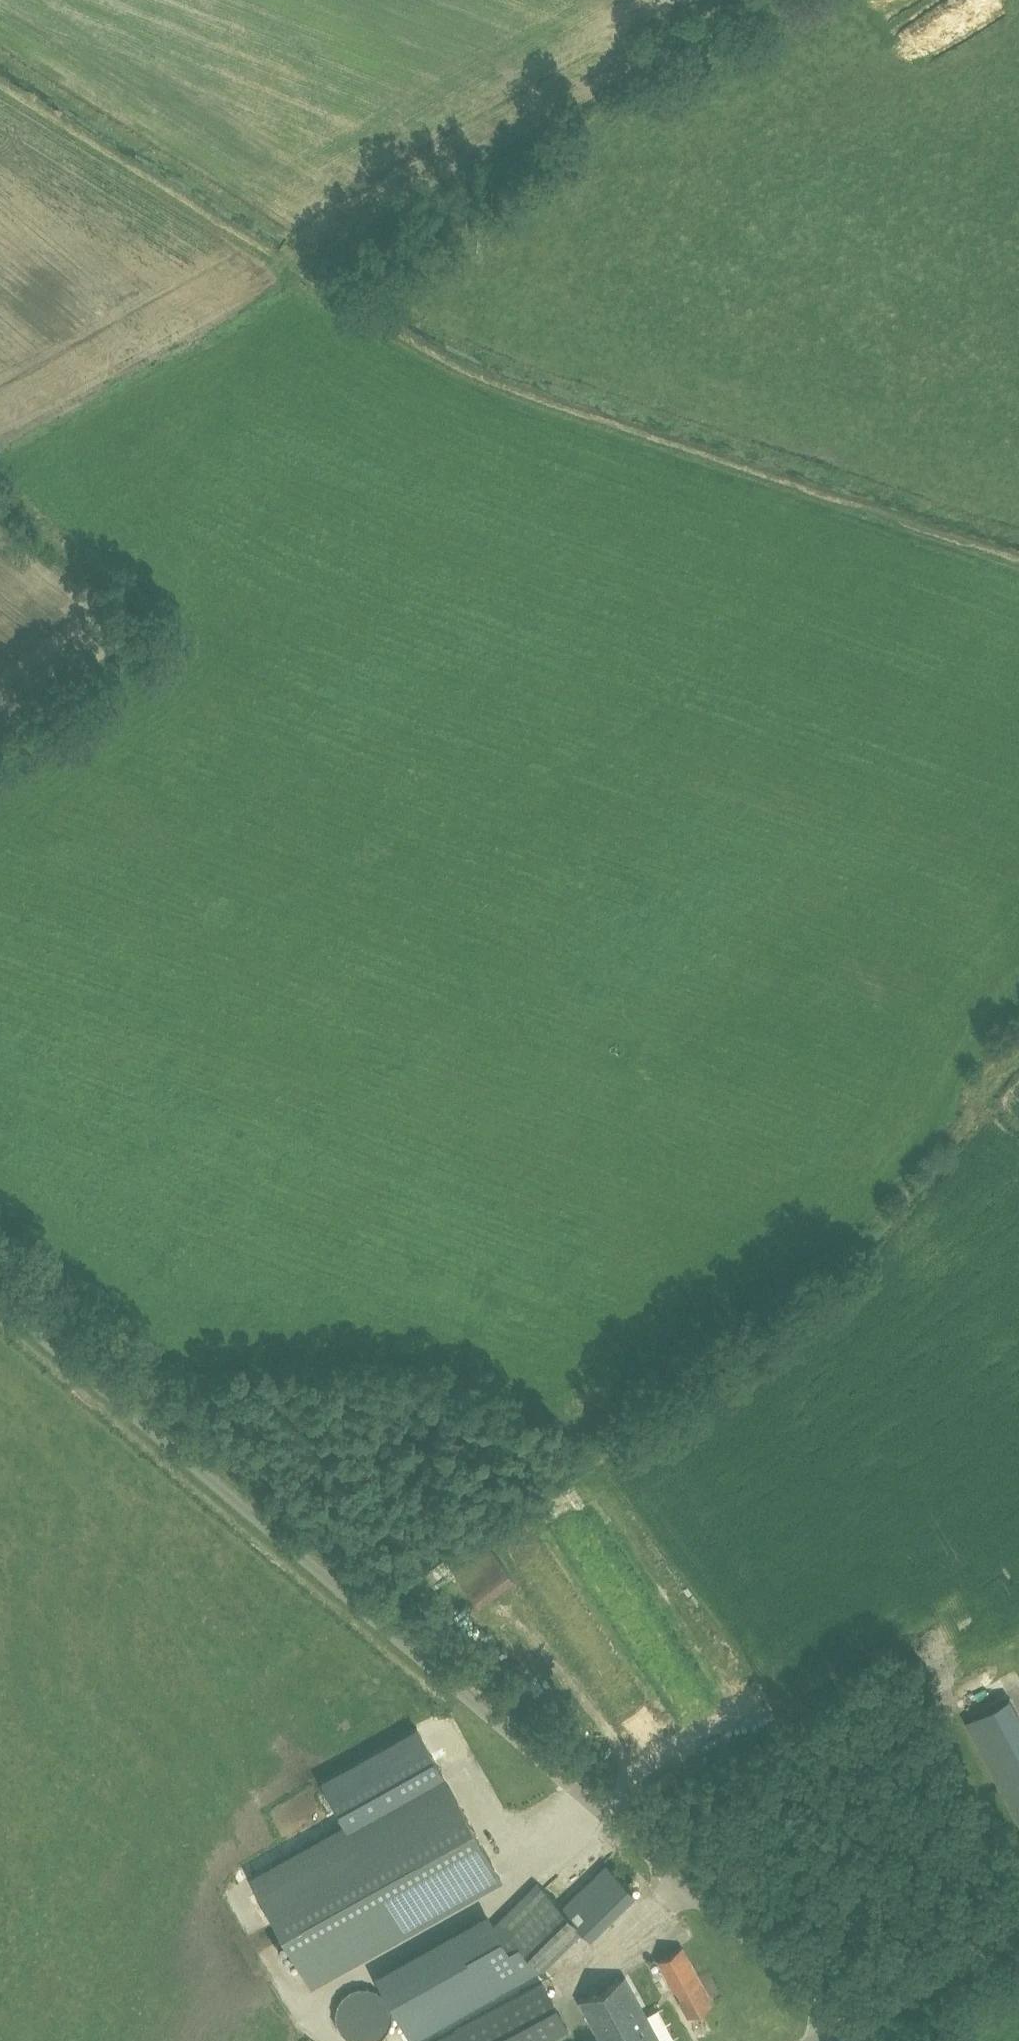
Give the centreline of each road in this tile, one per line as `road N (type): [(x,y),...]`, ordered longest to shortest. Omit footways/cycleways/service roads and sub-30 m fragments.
road 1 (unclassified): [(844,2020),(0,1303)]
road 2 (unclassified): [(844,2020),(1018,1922)]

